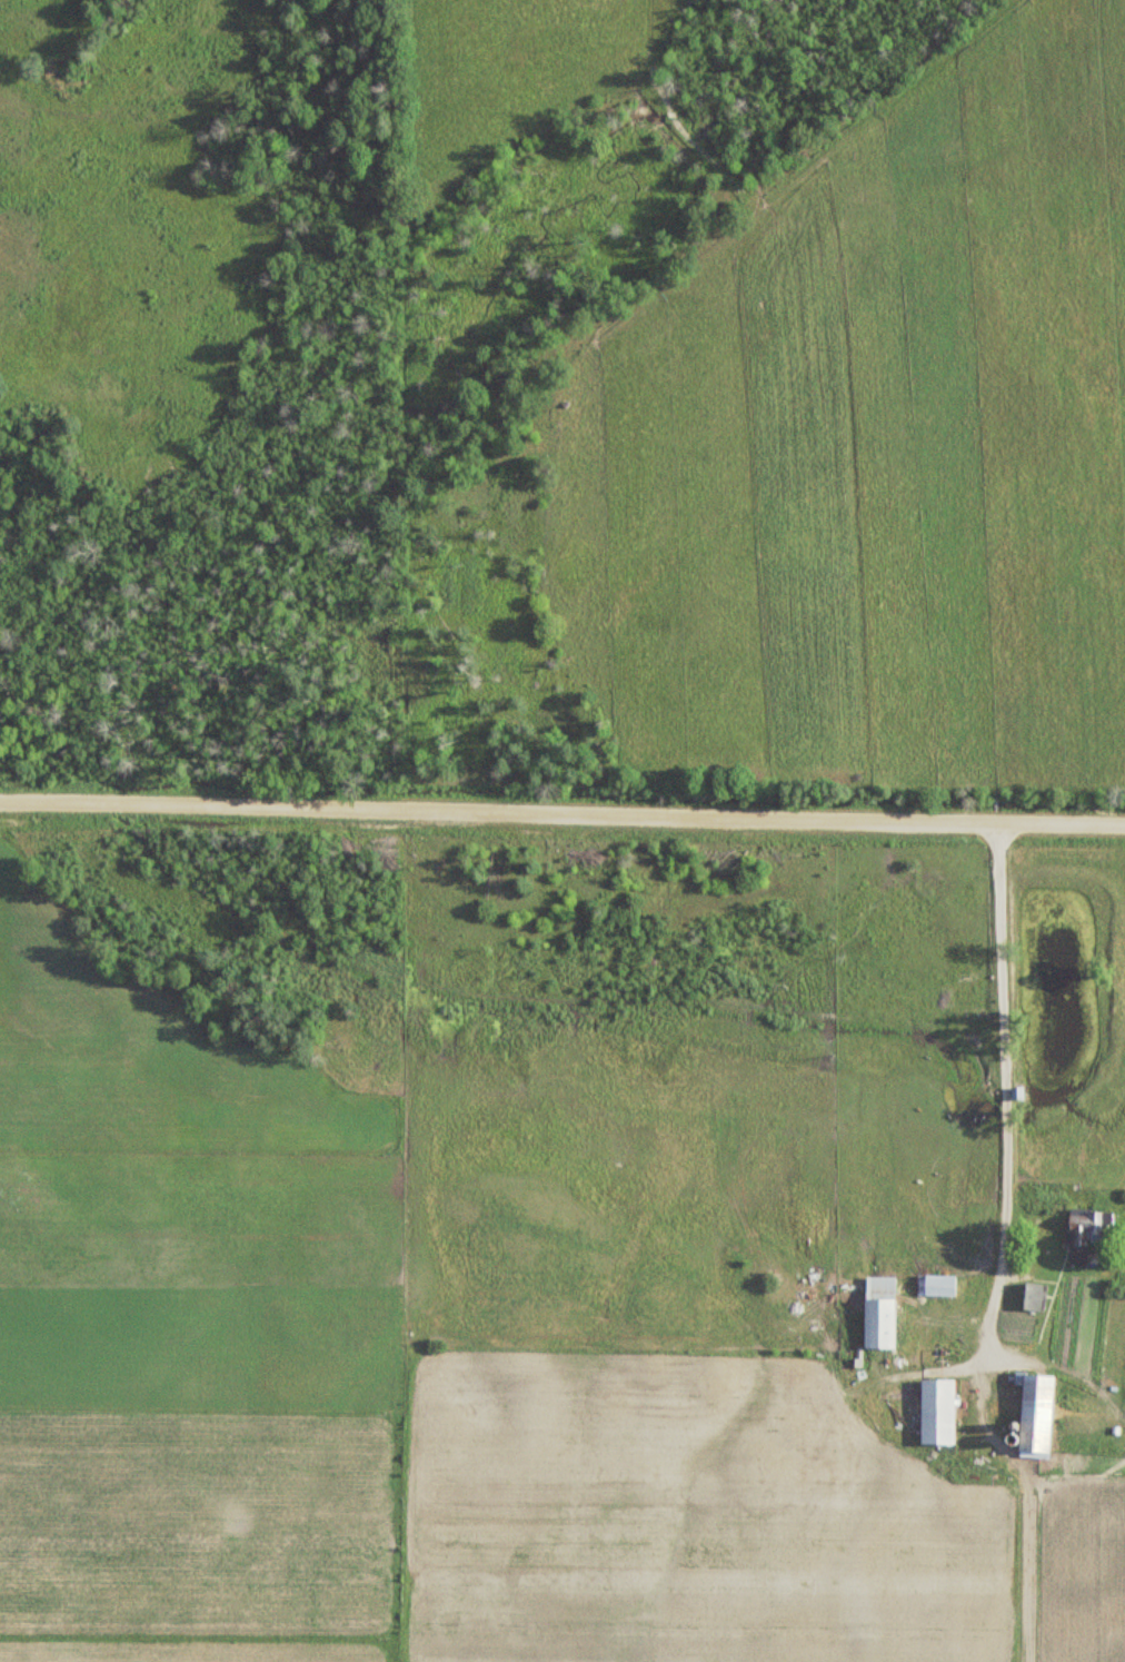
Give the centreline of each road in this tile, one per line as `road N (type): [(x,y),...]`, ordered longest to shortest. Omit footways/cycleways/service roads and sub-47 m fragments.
road 1 (residential): [(1124,822),(0,799)]

